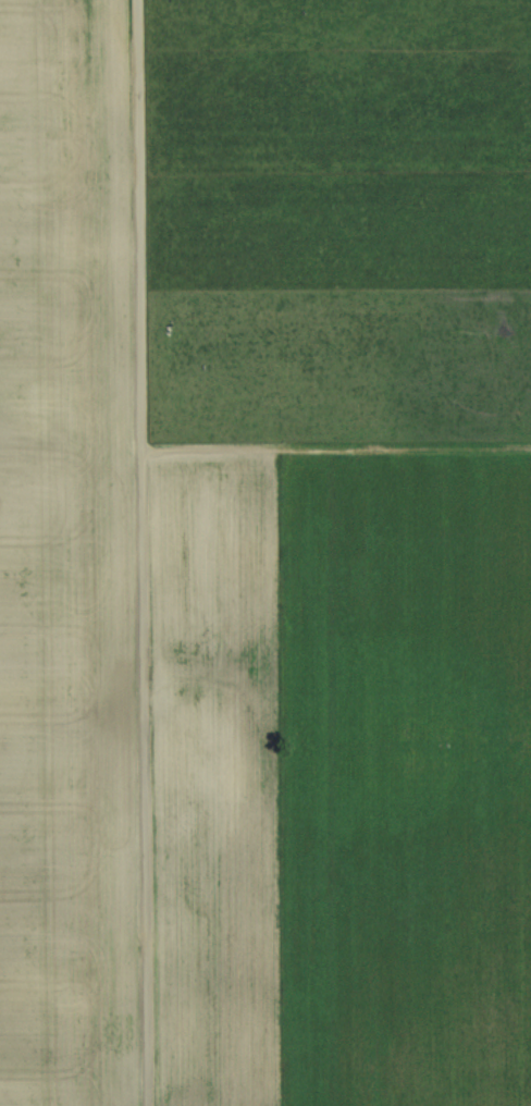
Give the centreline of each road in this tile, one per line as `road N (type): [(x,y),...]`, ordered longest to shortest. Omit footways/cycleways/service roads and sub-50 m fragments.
road 1 (track): [(139,0),(150,1105)]

